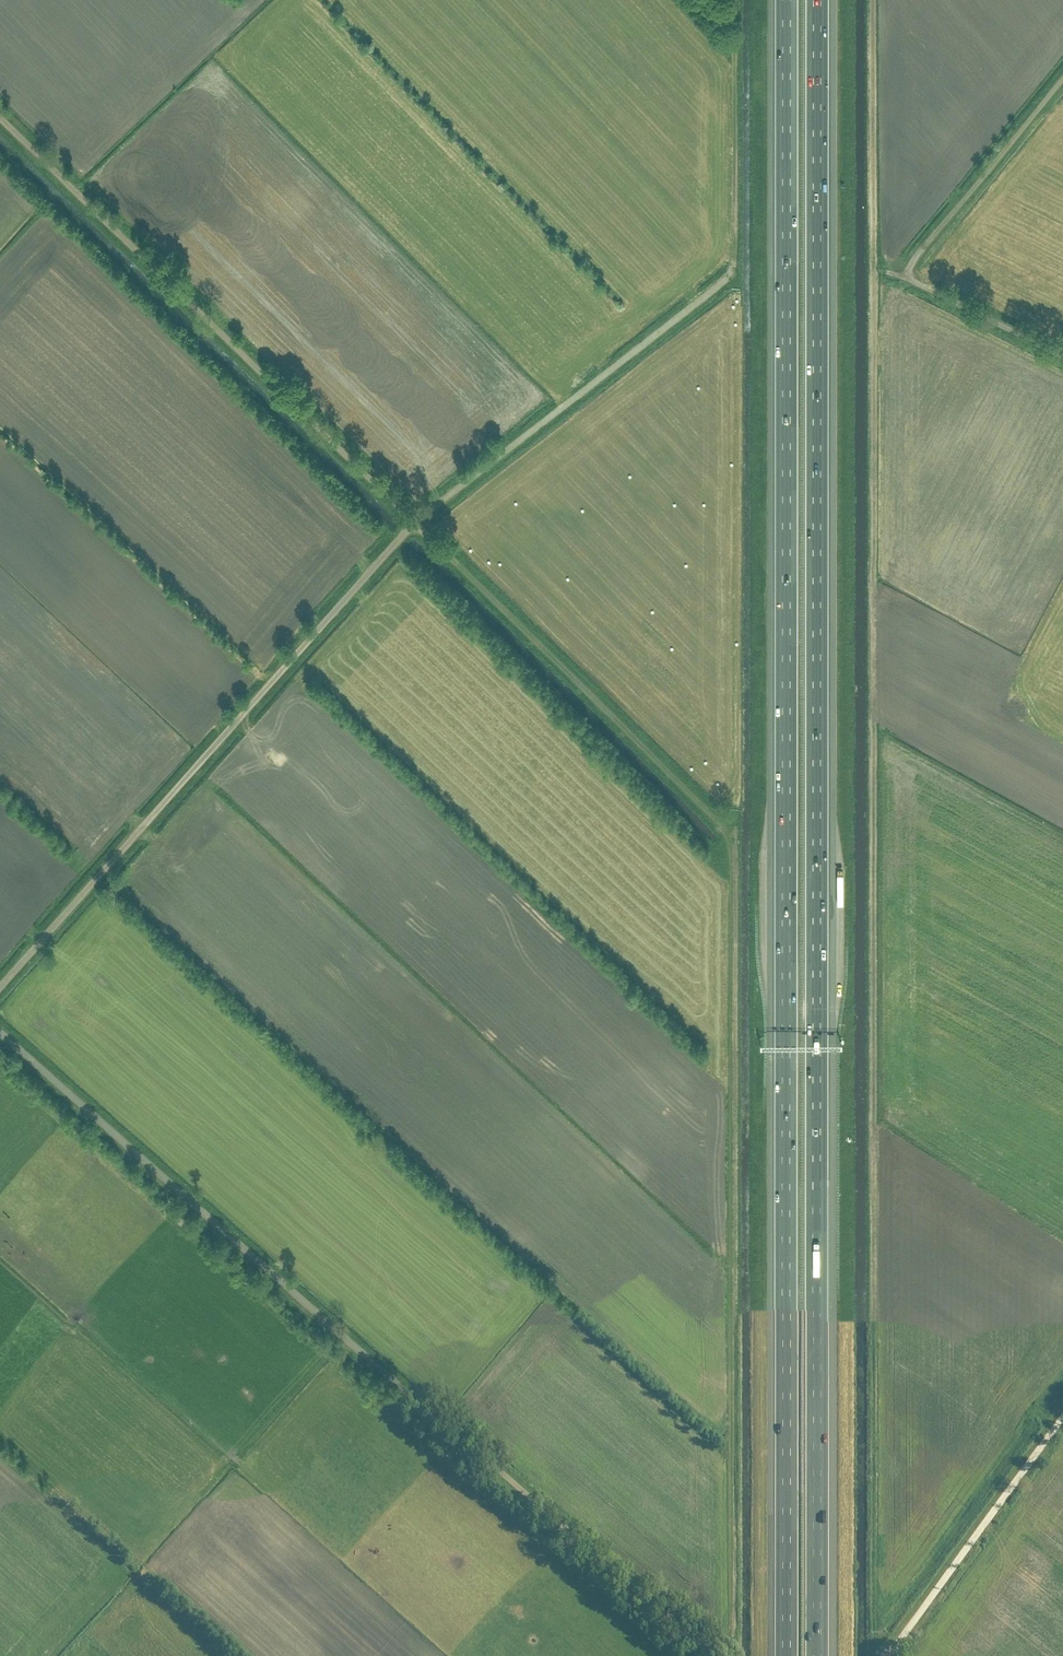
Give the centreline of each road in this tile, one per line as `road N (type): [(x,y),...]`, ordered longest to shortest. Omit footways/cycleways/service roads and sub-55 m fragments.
road 1 (motorway): [(823,1655),(820,0)]
road 2 (motorway): [(787,0),(784,1655)]
road 3 (track): [(415,522),(730,839),(729,1619),(728,1650),(704,1647),(703,1655)]
road 4 (unclassified): [(704,1647),(0,1032)]
road 5 (unclassified): [(0,985),(415,522)]
road 6 (unclassified): [(415,522),(0,117)]
road 7 (unclassified): [(415,522),(732,270)]
road 8 (track): [(1062,78),(903,275)]
road 9 (track): [(732,270),(734,31)]
road 10 (unclassified): [(1062,356),(903,275)]

